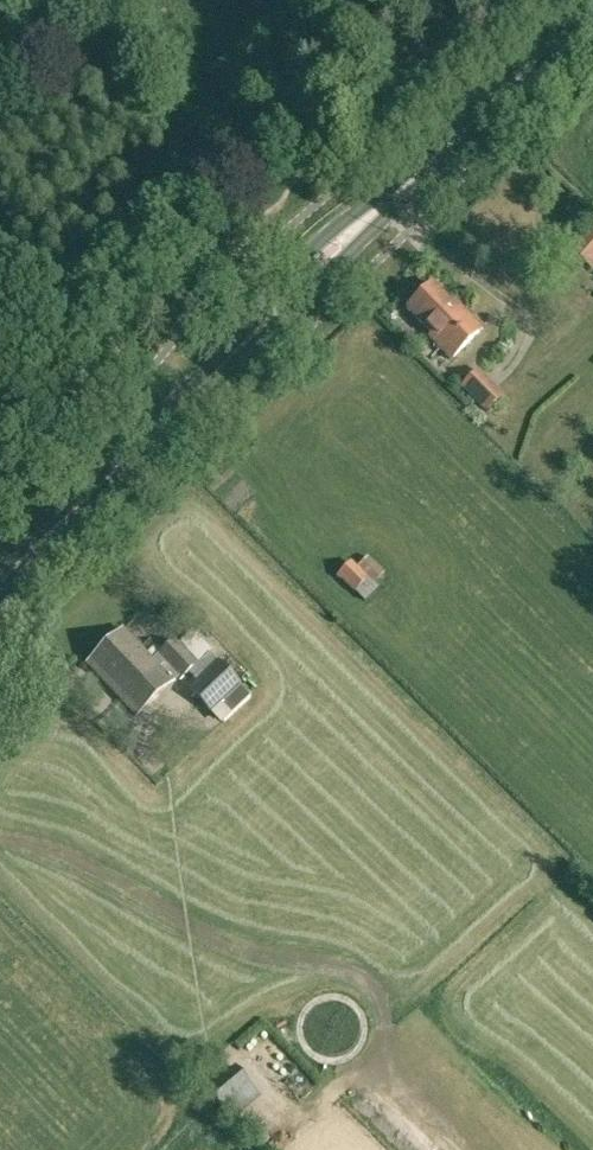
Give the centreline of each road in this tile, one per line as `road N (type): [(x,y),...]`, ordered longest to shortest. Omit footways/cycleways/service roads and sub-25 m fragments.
road 1 (secondary): [(0,582),(237,349)]
road 2 (secondary): [(392,196),(592,3)]
road 3 (secondary): [(392,196),(312,247),(237,349)]
road 4 (secondary): [(237,349),(349,252),(392,196)]

